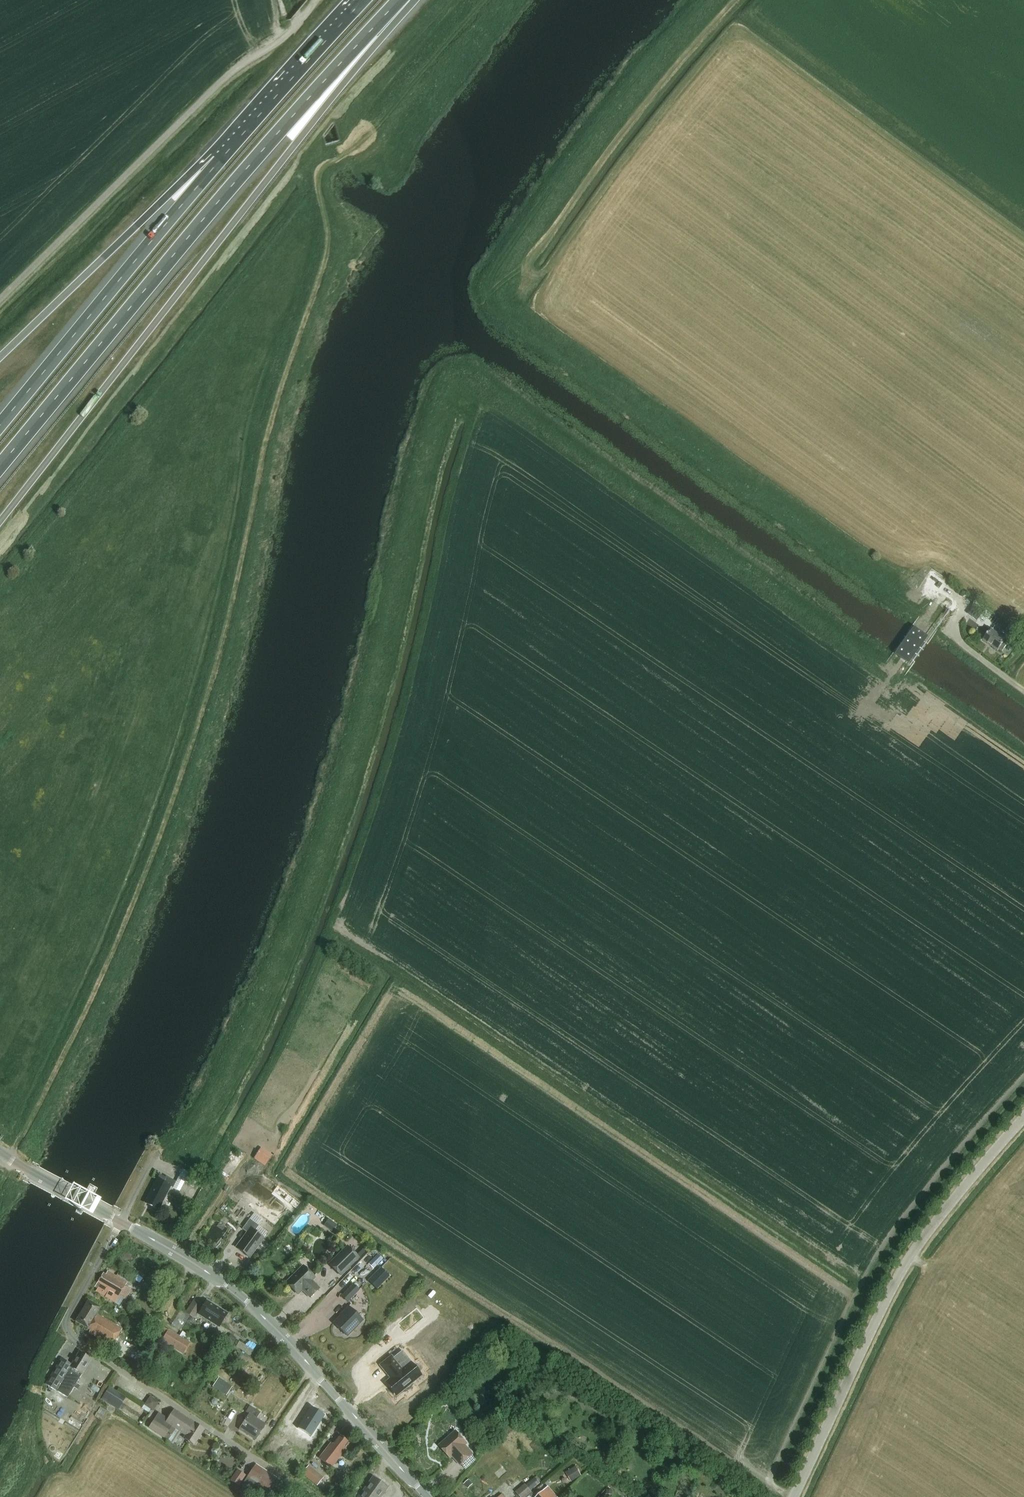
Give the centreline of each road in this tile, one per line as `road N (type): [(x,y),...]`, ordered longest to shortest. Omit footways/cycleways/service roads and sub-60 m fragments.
road 1 (motorway): [(0,505),(163,318),(378,45),(403,0)]
road 2 (motorway): [(0,467),(236,180),(400,0)]
road 3 (tertiary): [(795,1496),(909,1259),(1023,1120)]
road 4 (unclassified): [(0,298),(216,87),(294,29),(316,0)]
road 5 (residential): [(312,1496),(74,1340),(68,1319),(121,1223)]
road 6 (secondary): [(427,1496),(236,1291),(121,1223)]
road 7 (motorway): [(232,146),(0,426)]
road 8 (motorway): [(232,146),(174,189),(0,357)]
road 9 (motorway): [(363,0),(232,146)]
road 10 (secondary): [(121,1223),(0,1153)]

